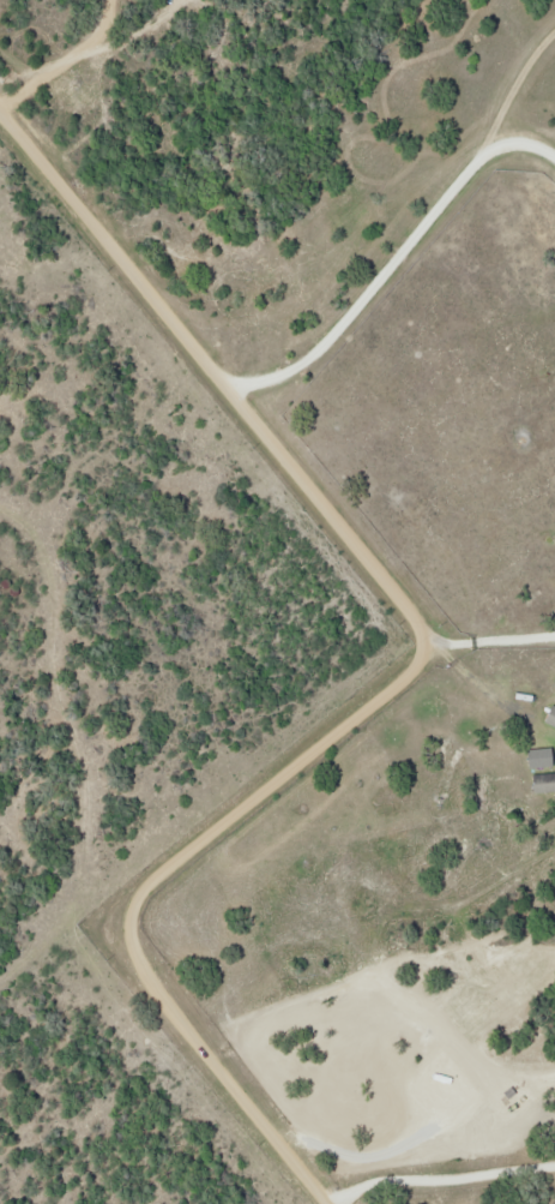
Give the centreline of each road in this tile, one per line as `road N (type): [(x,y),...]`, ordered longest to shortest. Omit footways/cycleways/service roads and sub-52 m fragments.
road 1 (residential): [(336,1203),(135,954),(132,910),(146,886),(417,666),(421,622),(0,104)]
road 2 (residential): [(554,159),(529,143),(487,152),(302,365),(248,378),(217,372)]
road 3 (residential): [(421,622),(467,647),(554,640)]

